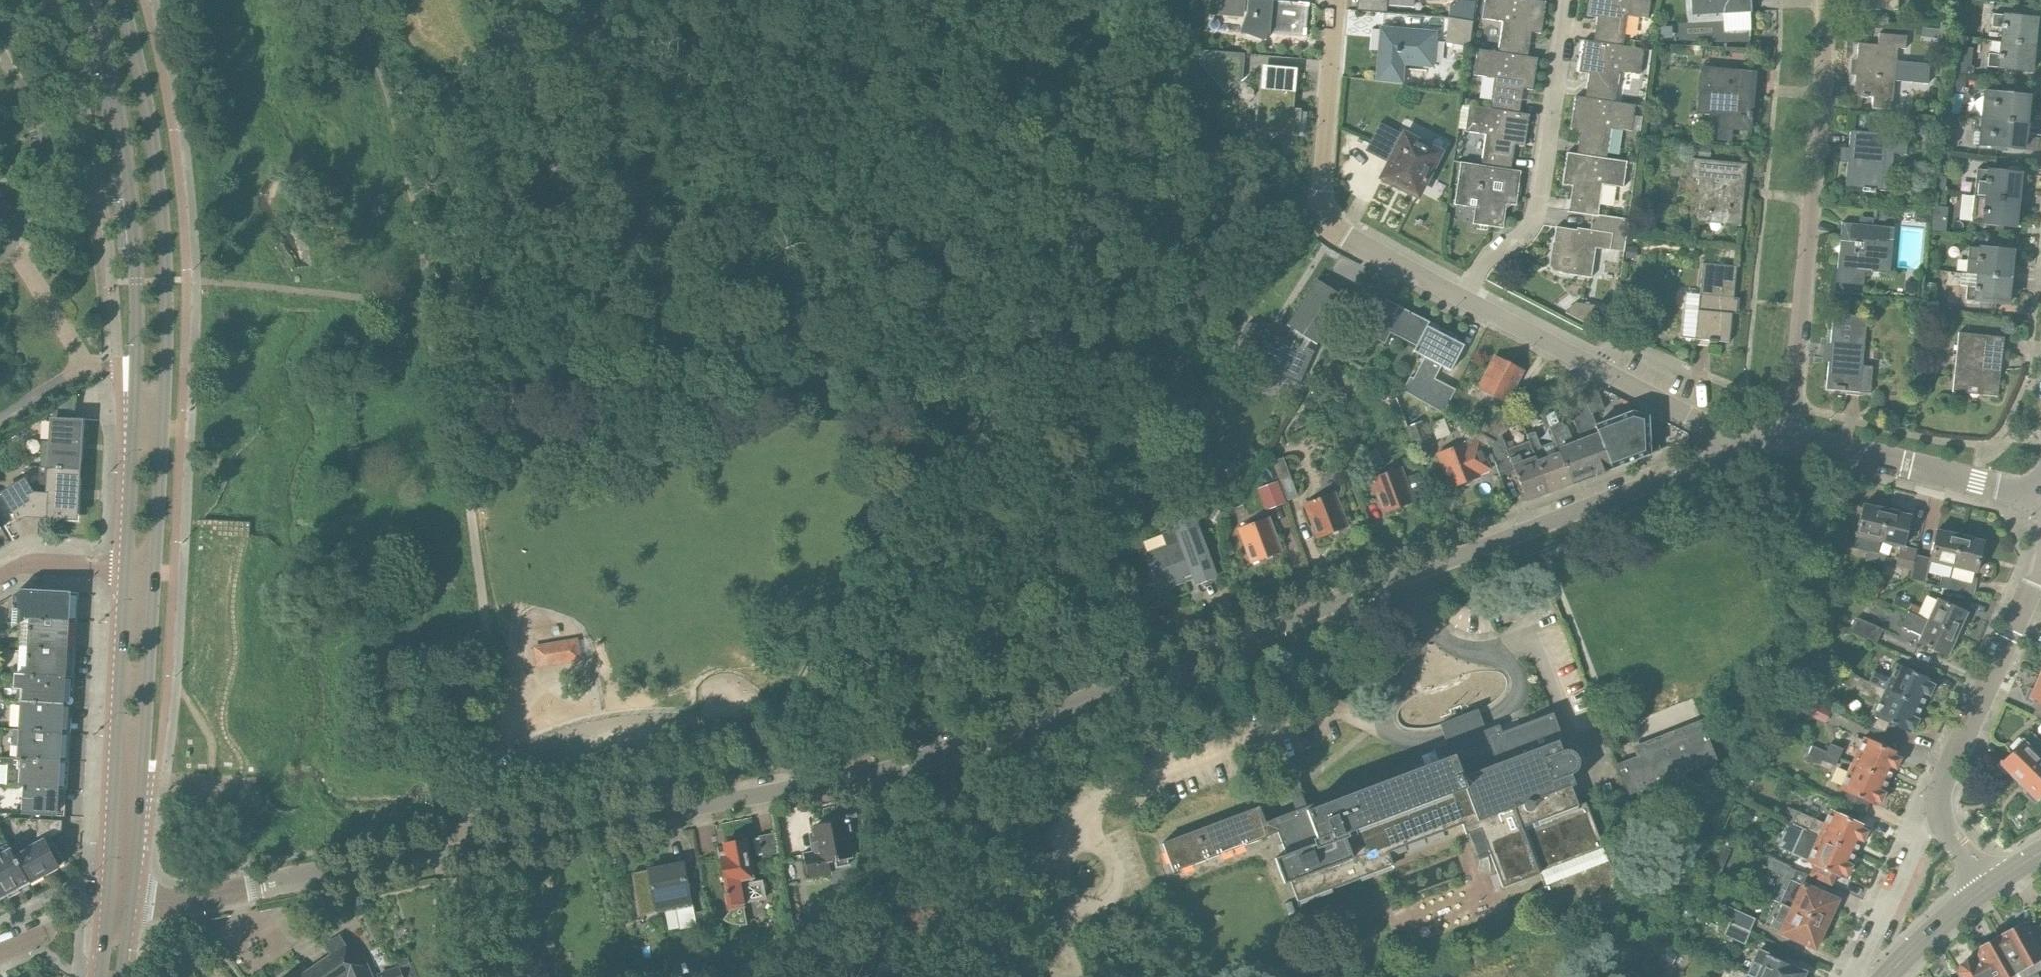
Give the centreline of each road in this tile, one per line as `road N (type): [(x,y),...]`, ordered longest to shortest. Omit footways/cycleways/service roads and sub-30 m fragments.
road 1 (unclassified): [(132,898),(258,891),(886,762),(1725,439)]
road 2 (tertiary): [(155,572),(166,262),(152,130),(123,0)]
road 3 (tertiary): [(91,0),(132,219),(135,372),(124,568)]
road 4 (track): [(839,333),(849,348),(929,369),(966,419),(956,514),(927,608),(856,742),(859,770)]
road 5 (track): [(448,413),(478,547),(486,650),(476,846)]
road 6 (unclassified): [(1792,434),(1823,0)]
road 7 (track): [(349,0),(388,80),(423,305),(448,413)]
road 8 (track): [(477,752),(793,701),(841,673),(889,668)]
road 9 (tertiary): [(124,568),(108,900)]
road 10 (residential): [(1463,299),(1480,266),(1536,215),(1568,0)]
road 11 (tertiary): [(132,898),(155,572)]
road 12 (unclassified): [(1725,439),(1651,391),(1463,299)]
road 13 (residential): [(2040,566),(2033,597),(1946,755),(1935,818)]
road 14 (residential): [(2040,493),(1792,434)]
road 15 (unclassified): [(1340,0),(1321,221)]
road 16 (track): [(557,167),(629,0)]
road 17 (residential): [(1935,818),(1901,888),(1872,976)]
road 18 (unclassified): [(1463,299),(1321,221)]
road 19 (tertiary): [(1886,976),(1985,888)]
road 20 (residential): [(0,575),(35,563),(124,568)]

